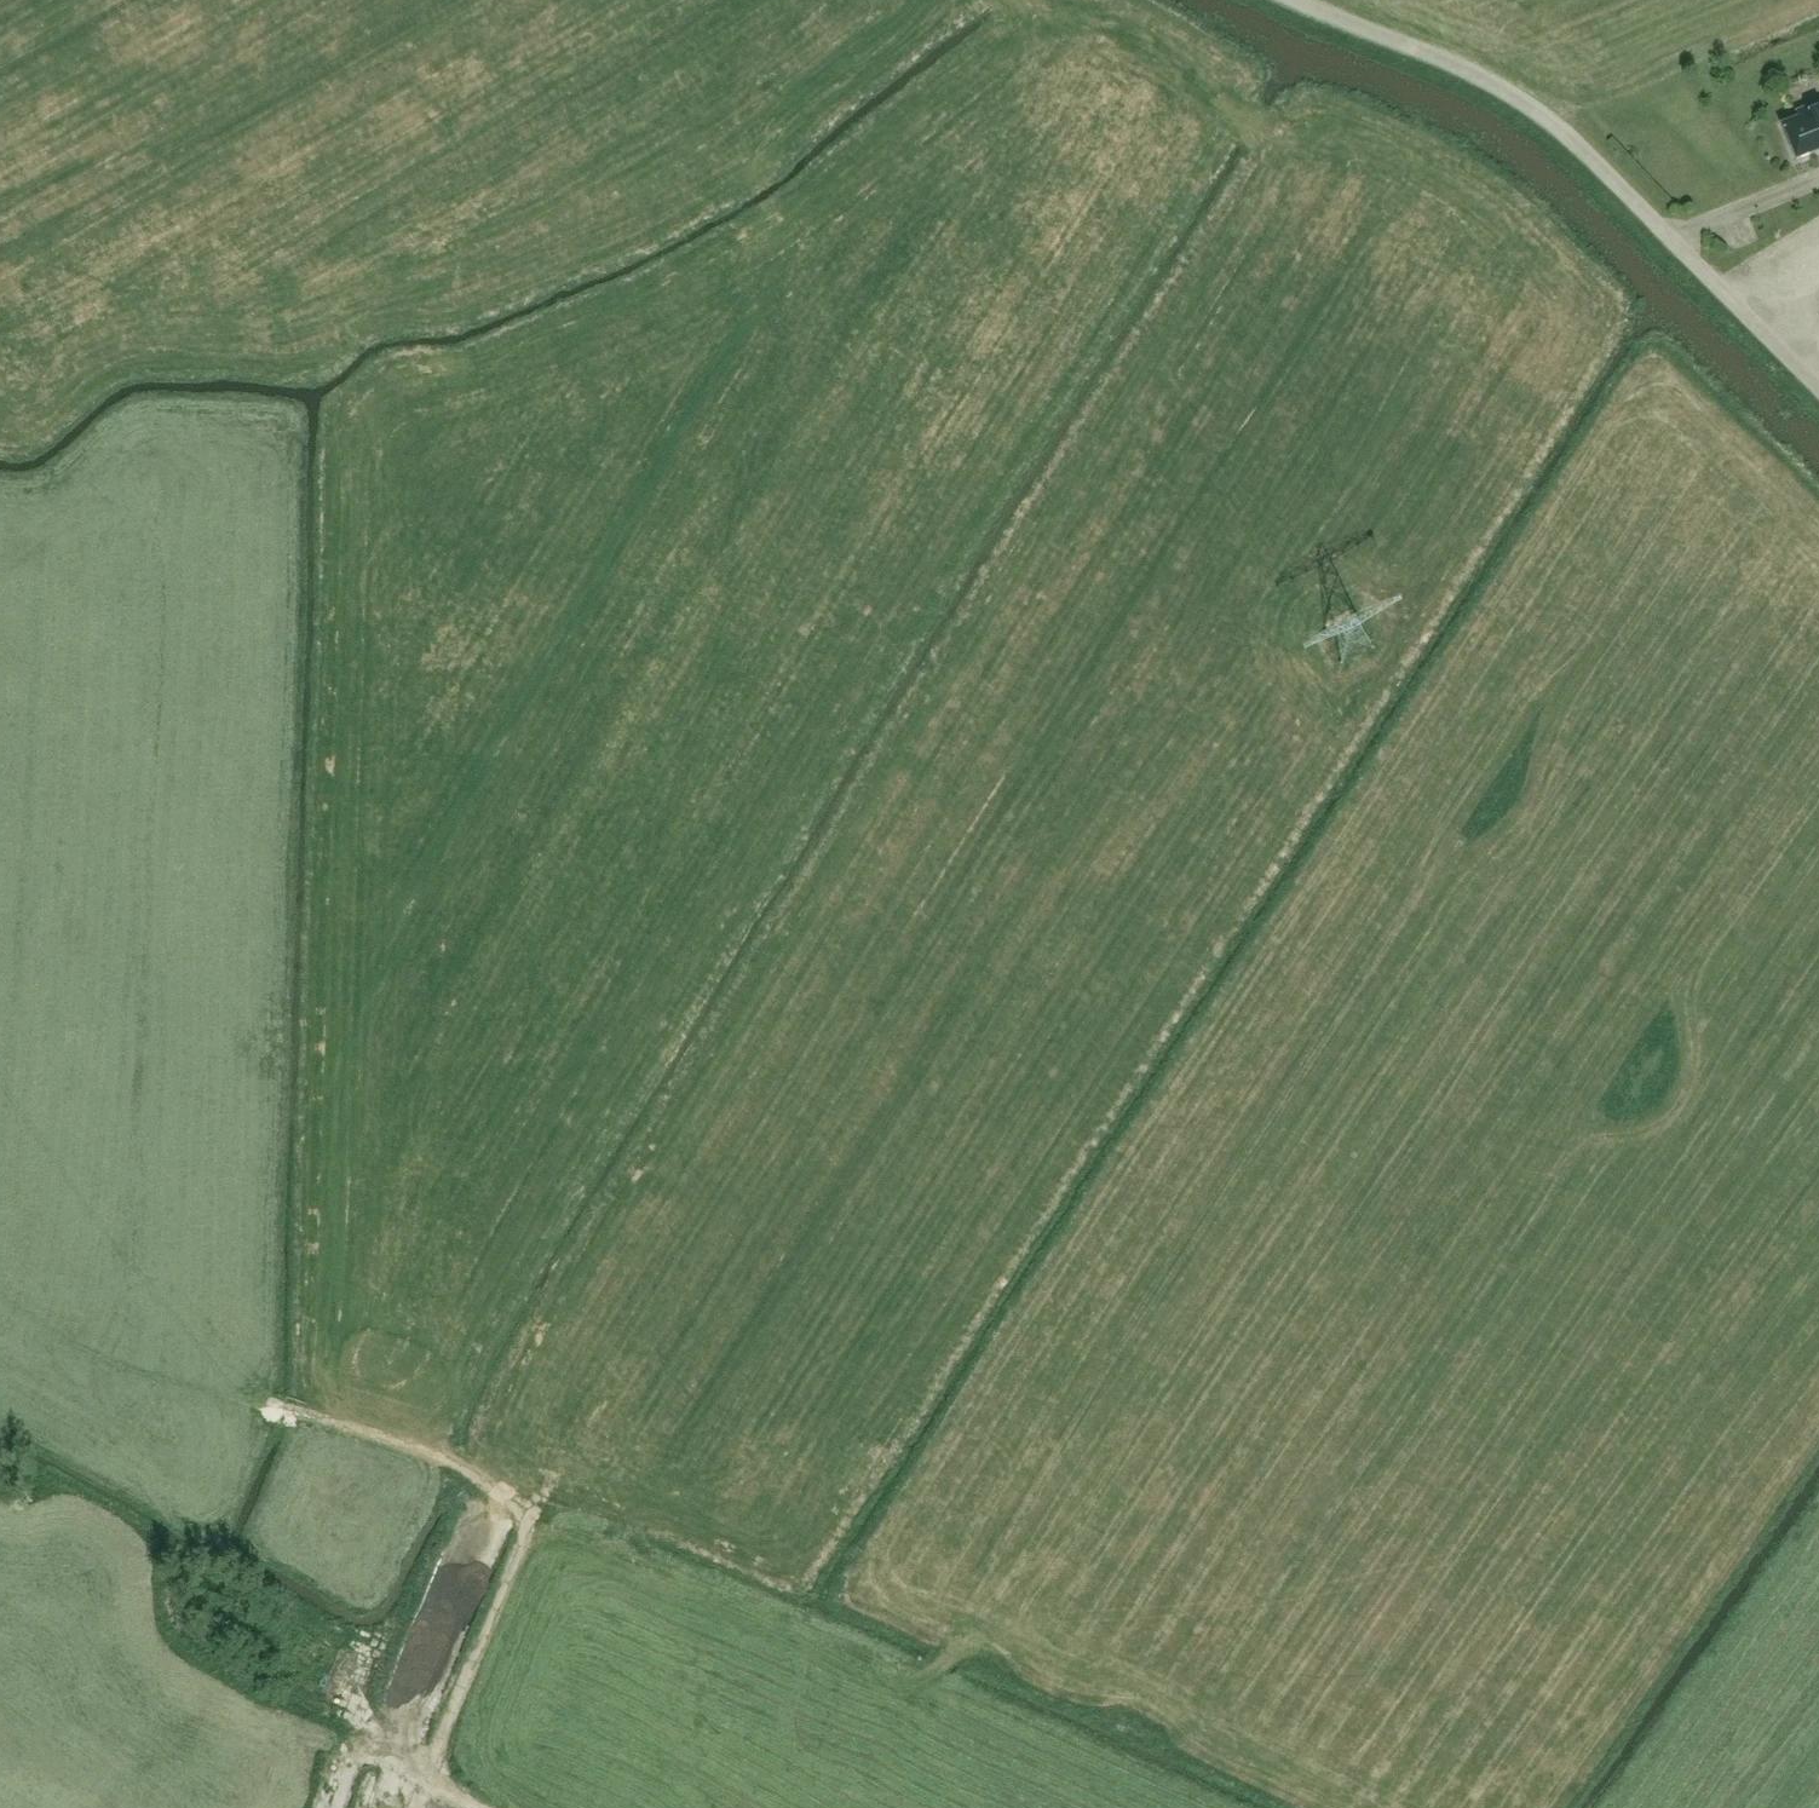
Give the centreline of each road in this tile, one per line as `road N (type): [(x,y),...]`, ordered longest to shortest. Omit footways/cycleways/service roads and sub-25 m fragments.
road 1 (unclassified): [(1818,380),(1539,107),(1440,55),(1307,0)]

